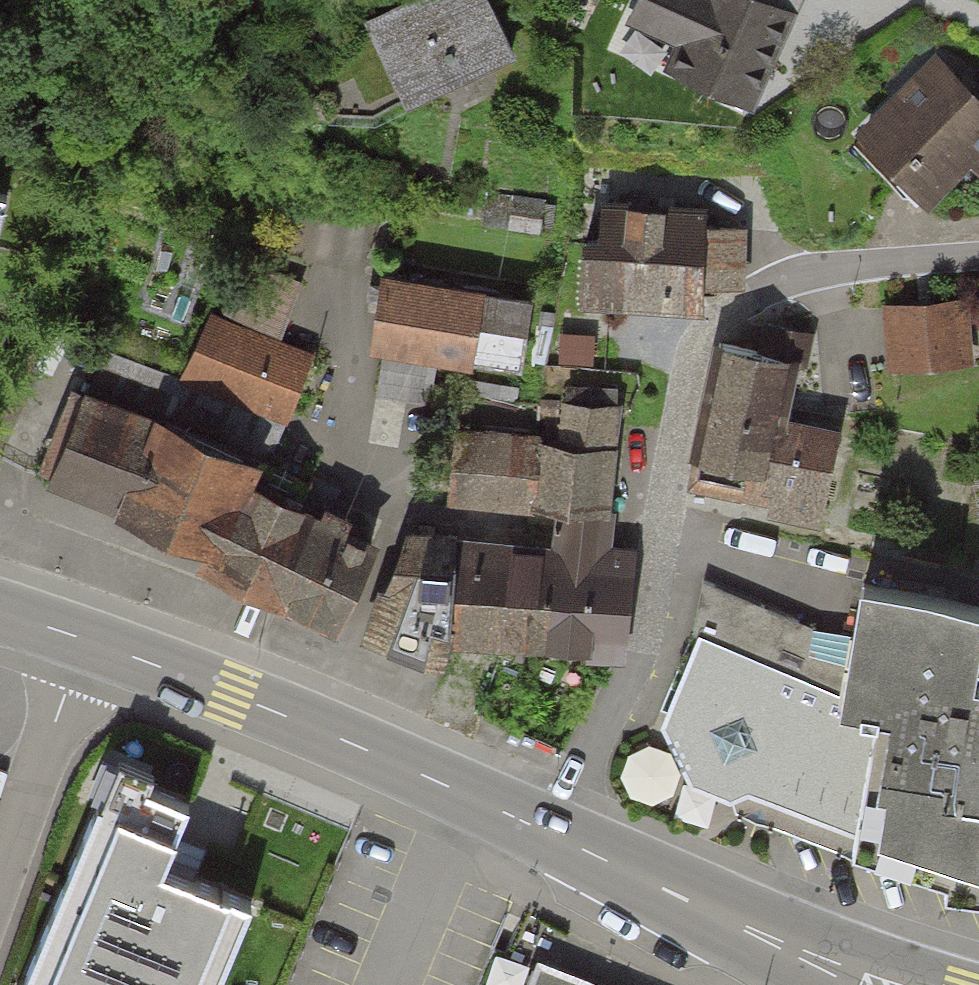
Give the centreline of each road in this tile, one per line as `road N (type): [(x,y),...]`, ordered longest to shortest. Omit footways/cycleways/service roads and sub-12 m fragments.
road 1 (residential): [(554,836),(648,657),(660,597),(661,523),(697,360),(719,321),(778,281),(857,265),(978,258)]
road 2 (tertiary): [(87,640),(554,836)]
road 3 (tertiary): [(554,836),(874,984)]
road 4 (residential): [(0,876),(87,640)]

